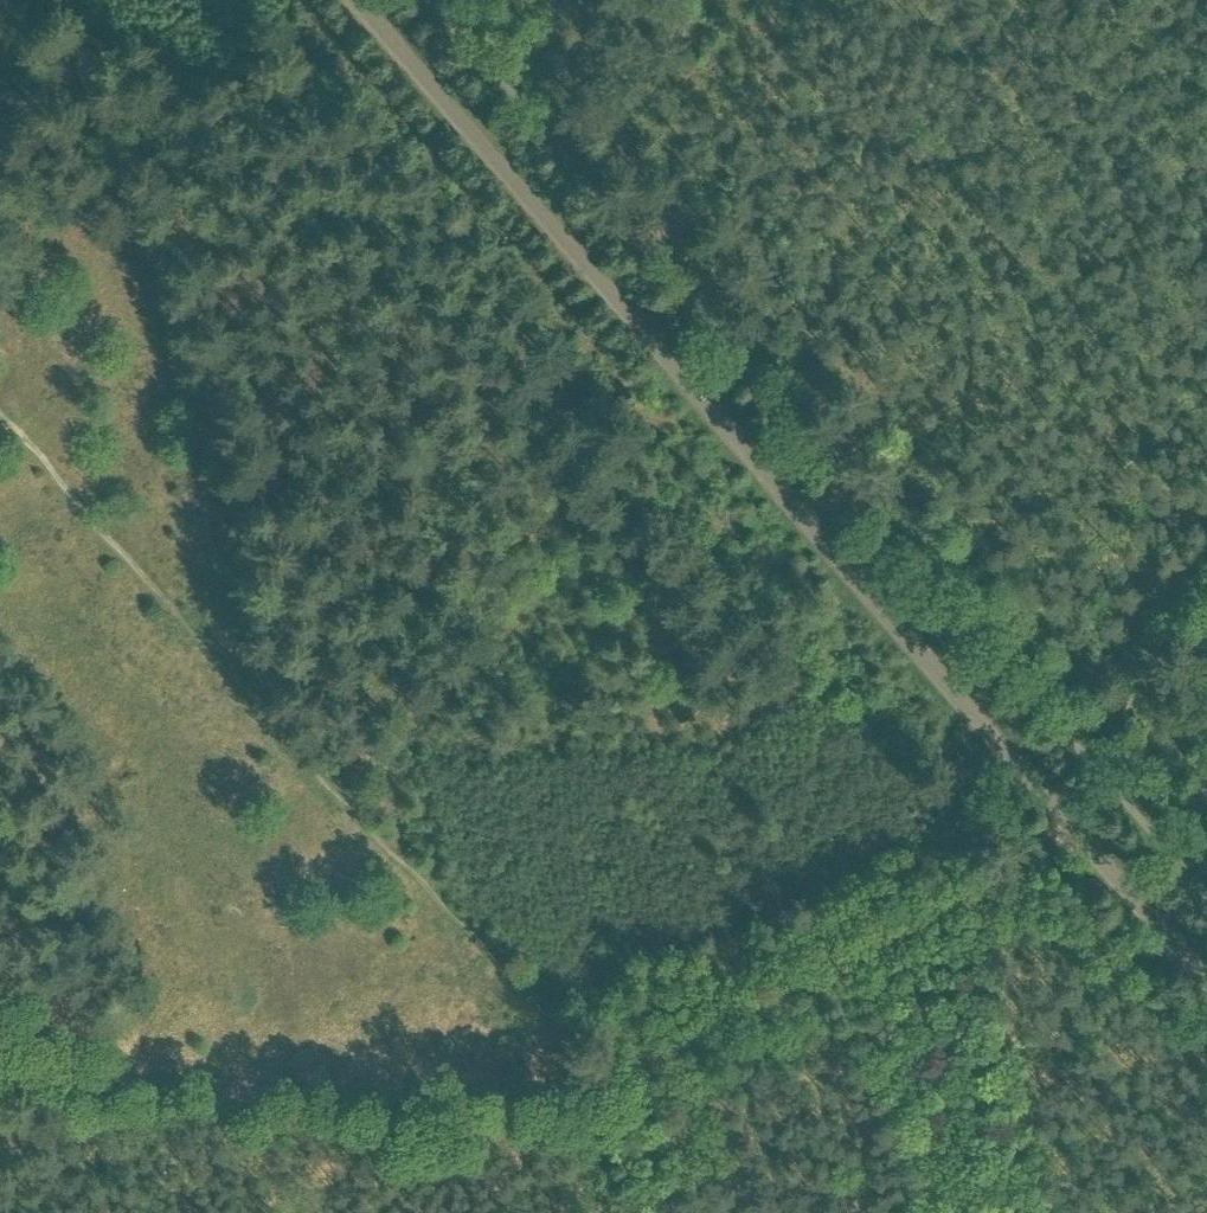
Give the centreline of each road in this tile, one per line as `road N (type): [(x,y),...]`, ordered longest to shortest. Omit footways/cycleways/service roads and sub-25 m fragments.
road 1 (unclassified): [(1206,982),(360,0)]

